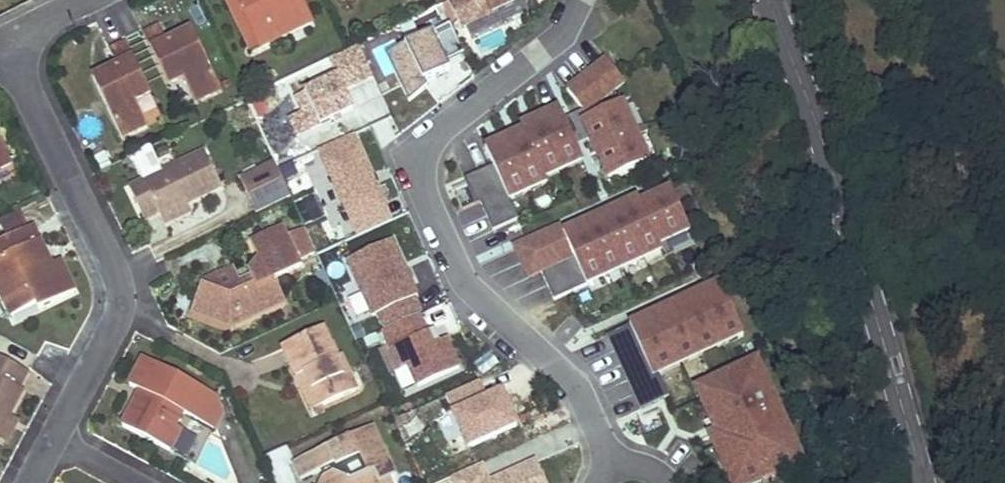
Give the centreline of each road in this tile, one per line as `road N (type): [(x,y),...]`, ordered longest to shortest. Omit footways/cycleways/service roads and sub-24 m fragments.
road 1 (residential): [(579,0),(564,35),(427,137),(421,179),(468,289),(579,392),(615,469)]
road 2 (residential): [(768,0),(854,240),(923,482)]
road 3 (residential): [(0,60),(123,296),(119,322),(56,438)]

